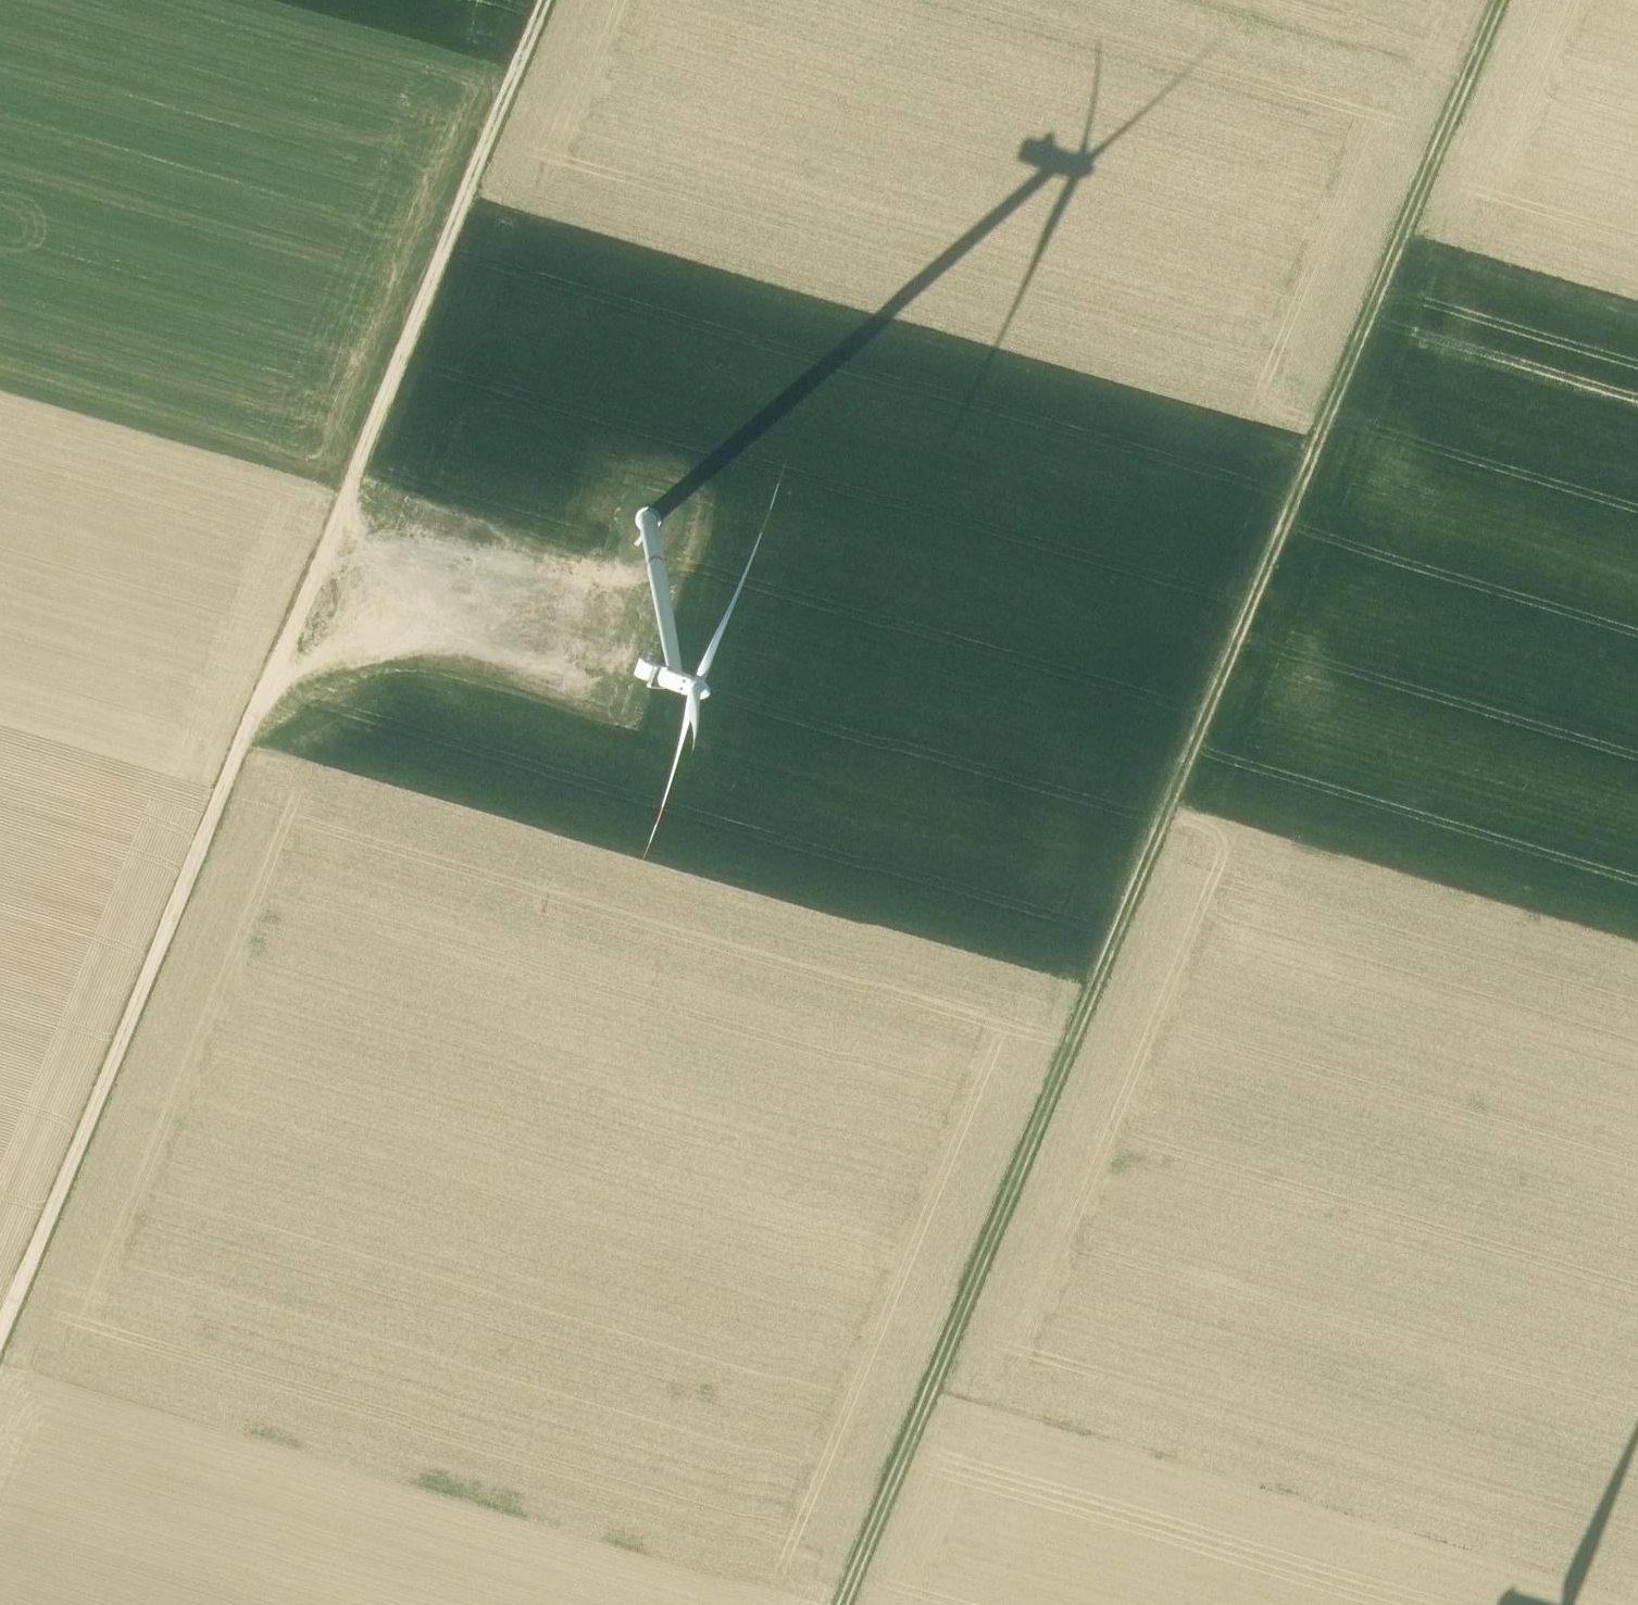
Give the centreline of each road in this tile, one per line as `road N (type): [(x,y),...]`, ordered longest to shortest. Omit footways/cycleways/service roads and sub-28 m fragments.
road 1 (track): [(845,1604),(1500,0)]
road 2 (track): [(0,1328),(324,542)]
road 3 (track): [(424,298),(548,0)]

